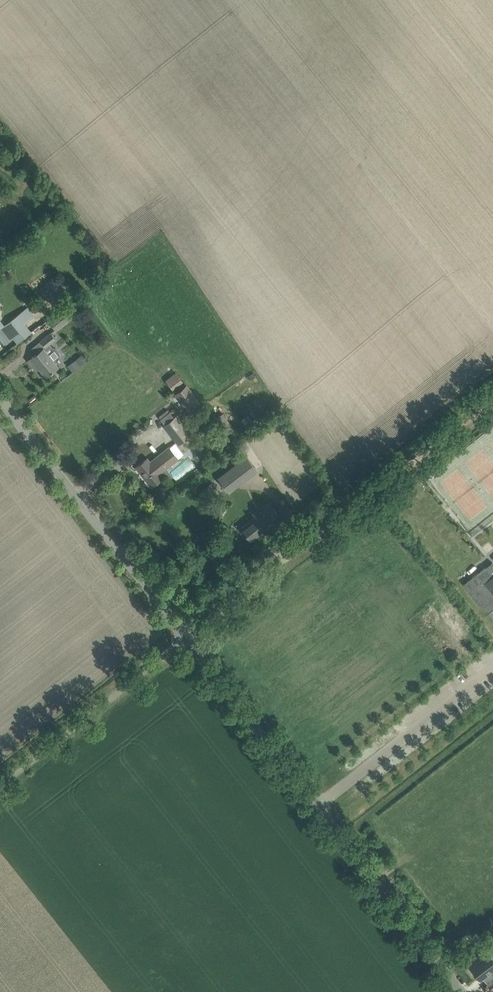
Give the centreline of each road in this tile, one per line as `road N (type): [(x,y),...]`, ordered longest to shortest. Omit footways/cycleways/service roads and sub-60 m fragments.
road 1 (tertiary): [(463,991),(187,639)]
road 2 (tertiary): [(187,639),(0,398)]
road 3 (track): [(302,547),(492,396)]
road 4 (unclassified): [(0,786),(187,639)]
road 5 (unclassified): [(187,639),(302,547)]

